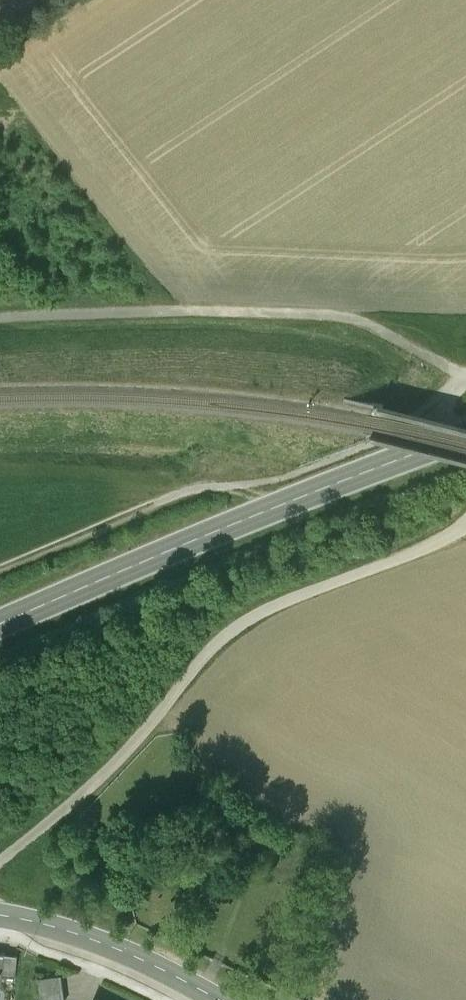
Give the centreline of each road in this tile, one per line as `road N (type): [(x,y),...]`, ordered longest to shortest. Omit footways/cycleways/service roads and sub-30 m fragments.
road 1 (track): [(0,861),(136,745),(216,645),(257,616),(465,532)]
road 2 (primary): [(465,440),(280,507),(0,628)]
road 3 (track): [(465,377),(354,316),(87,312),(0,320)]
road 4 (track): [(0,569),(179,497),(227,493),(329,465)]
road 5 (residential): [(210,999),(143,959),(77,933),(0,917)]
road 6 (track): [(465,379),(380,441),(329,465)]

